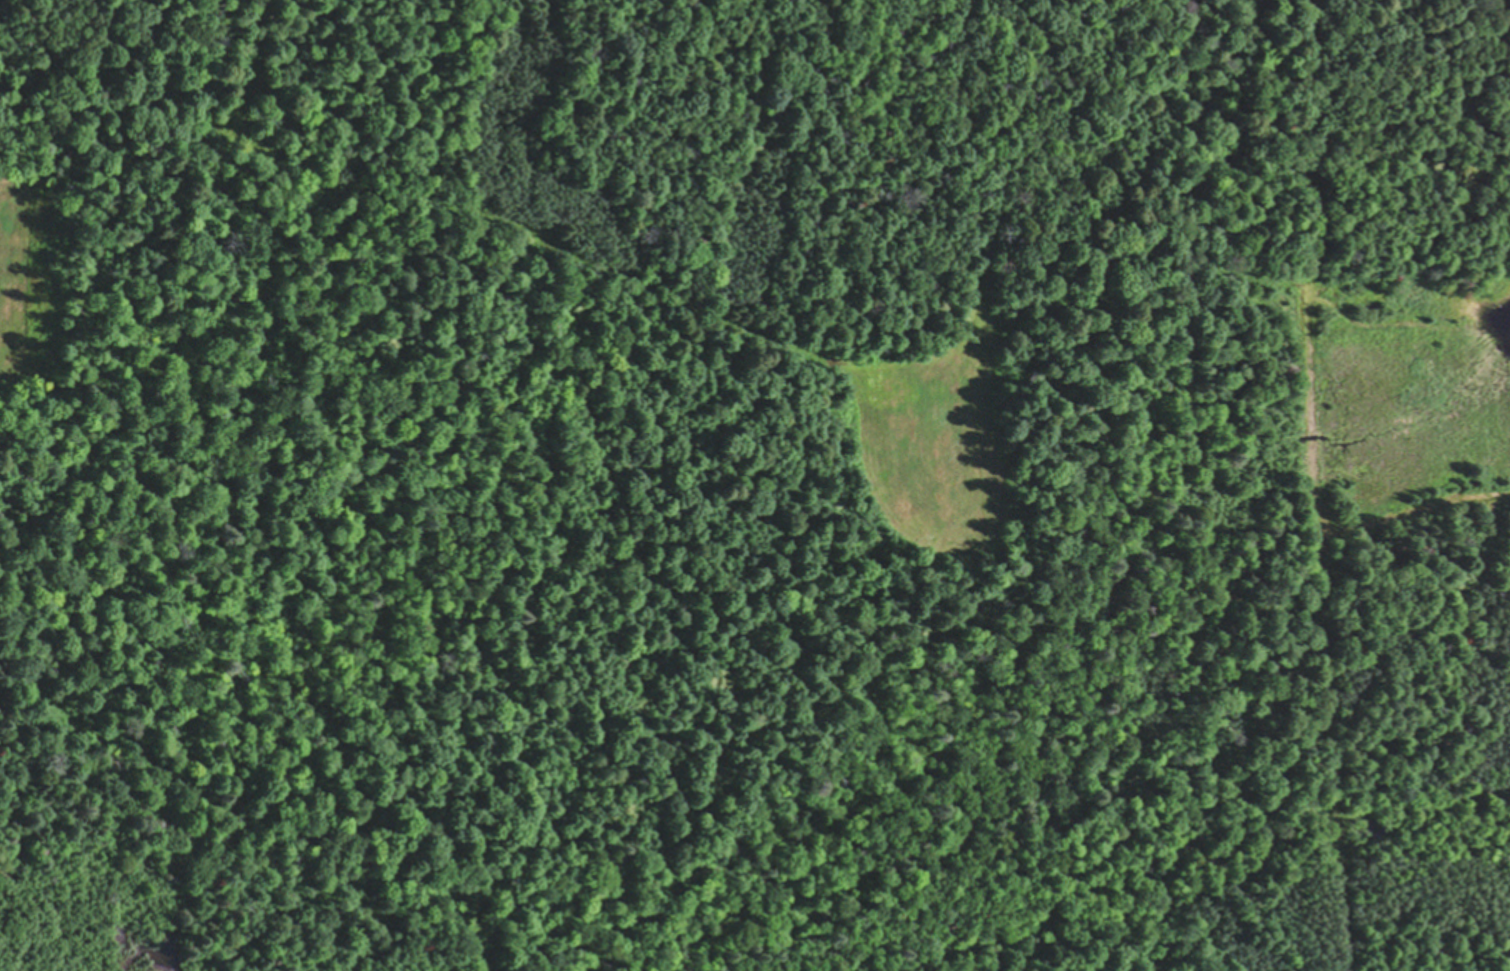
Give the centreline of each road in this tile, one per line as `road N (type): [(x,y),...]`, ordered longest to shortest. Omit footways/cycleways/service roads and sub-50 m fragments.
road 1 (track): [(1338,970),(1299,0)]

